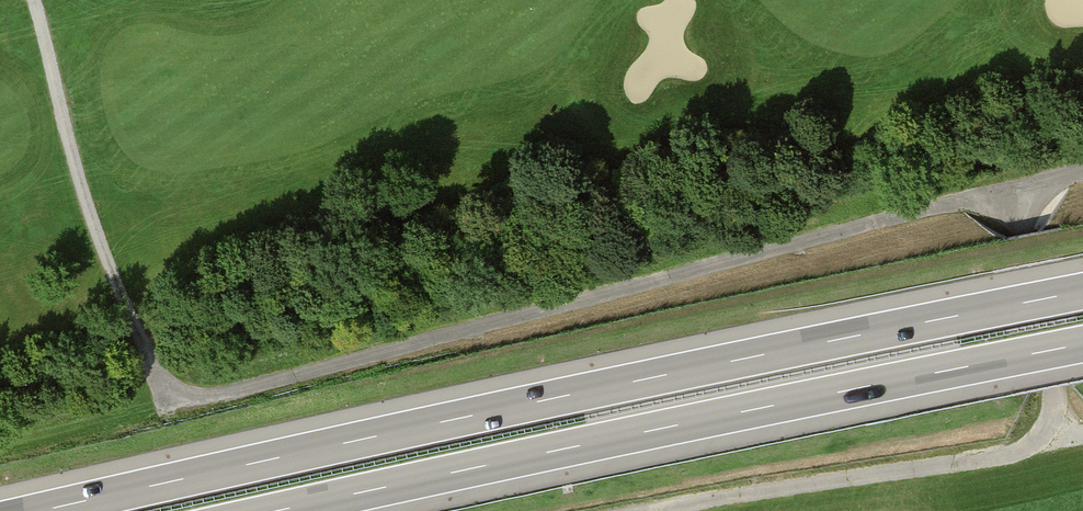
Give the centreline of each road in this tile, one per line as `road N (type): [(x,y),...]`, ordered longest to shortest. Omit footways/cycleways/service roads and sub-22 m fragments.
road 1 (track): [(1021,190),(200,400),(159,386),(83,197),(39,0)]
road 2 (motorway): [(1082,292),(41,510)]
road 3 (motorway): [(276,510),(1082,344)]
road 4 (track): [(706,510),(996,460),(1046,435),(1056,391),(1021,190),(1082,175)]

